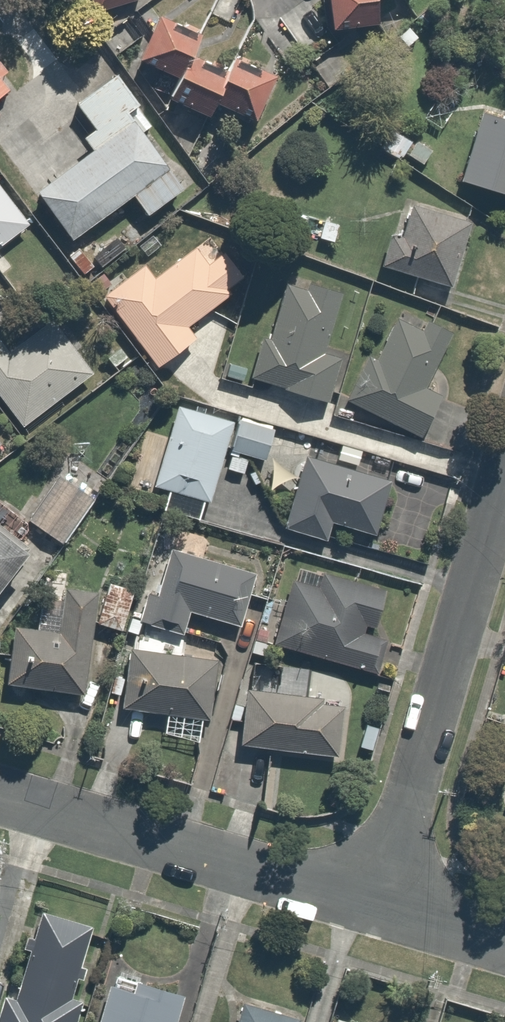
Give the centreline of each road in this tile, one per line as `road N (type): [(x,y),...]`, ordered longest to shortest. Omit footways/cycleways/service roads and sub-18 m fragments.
road 1 (residential): [(377,907),(504,469)]
road 2 (residential): [(377,907),(0,799)]
road 3 (residential): [(504,944),(377,907)]

